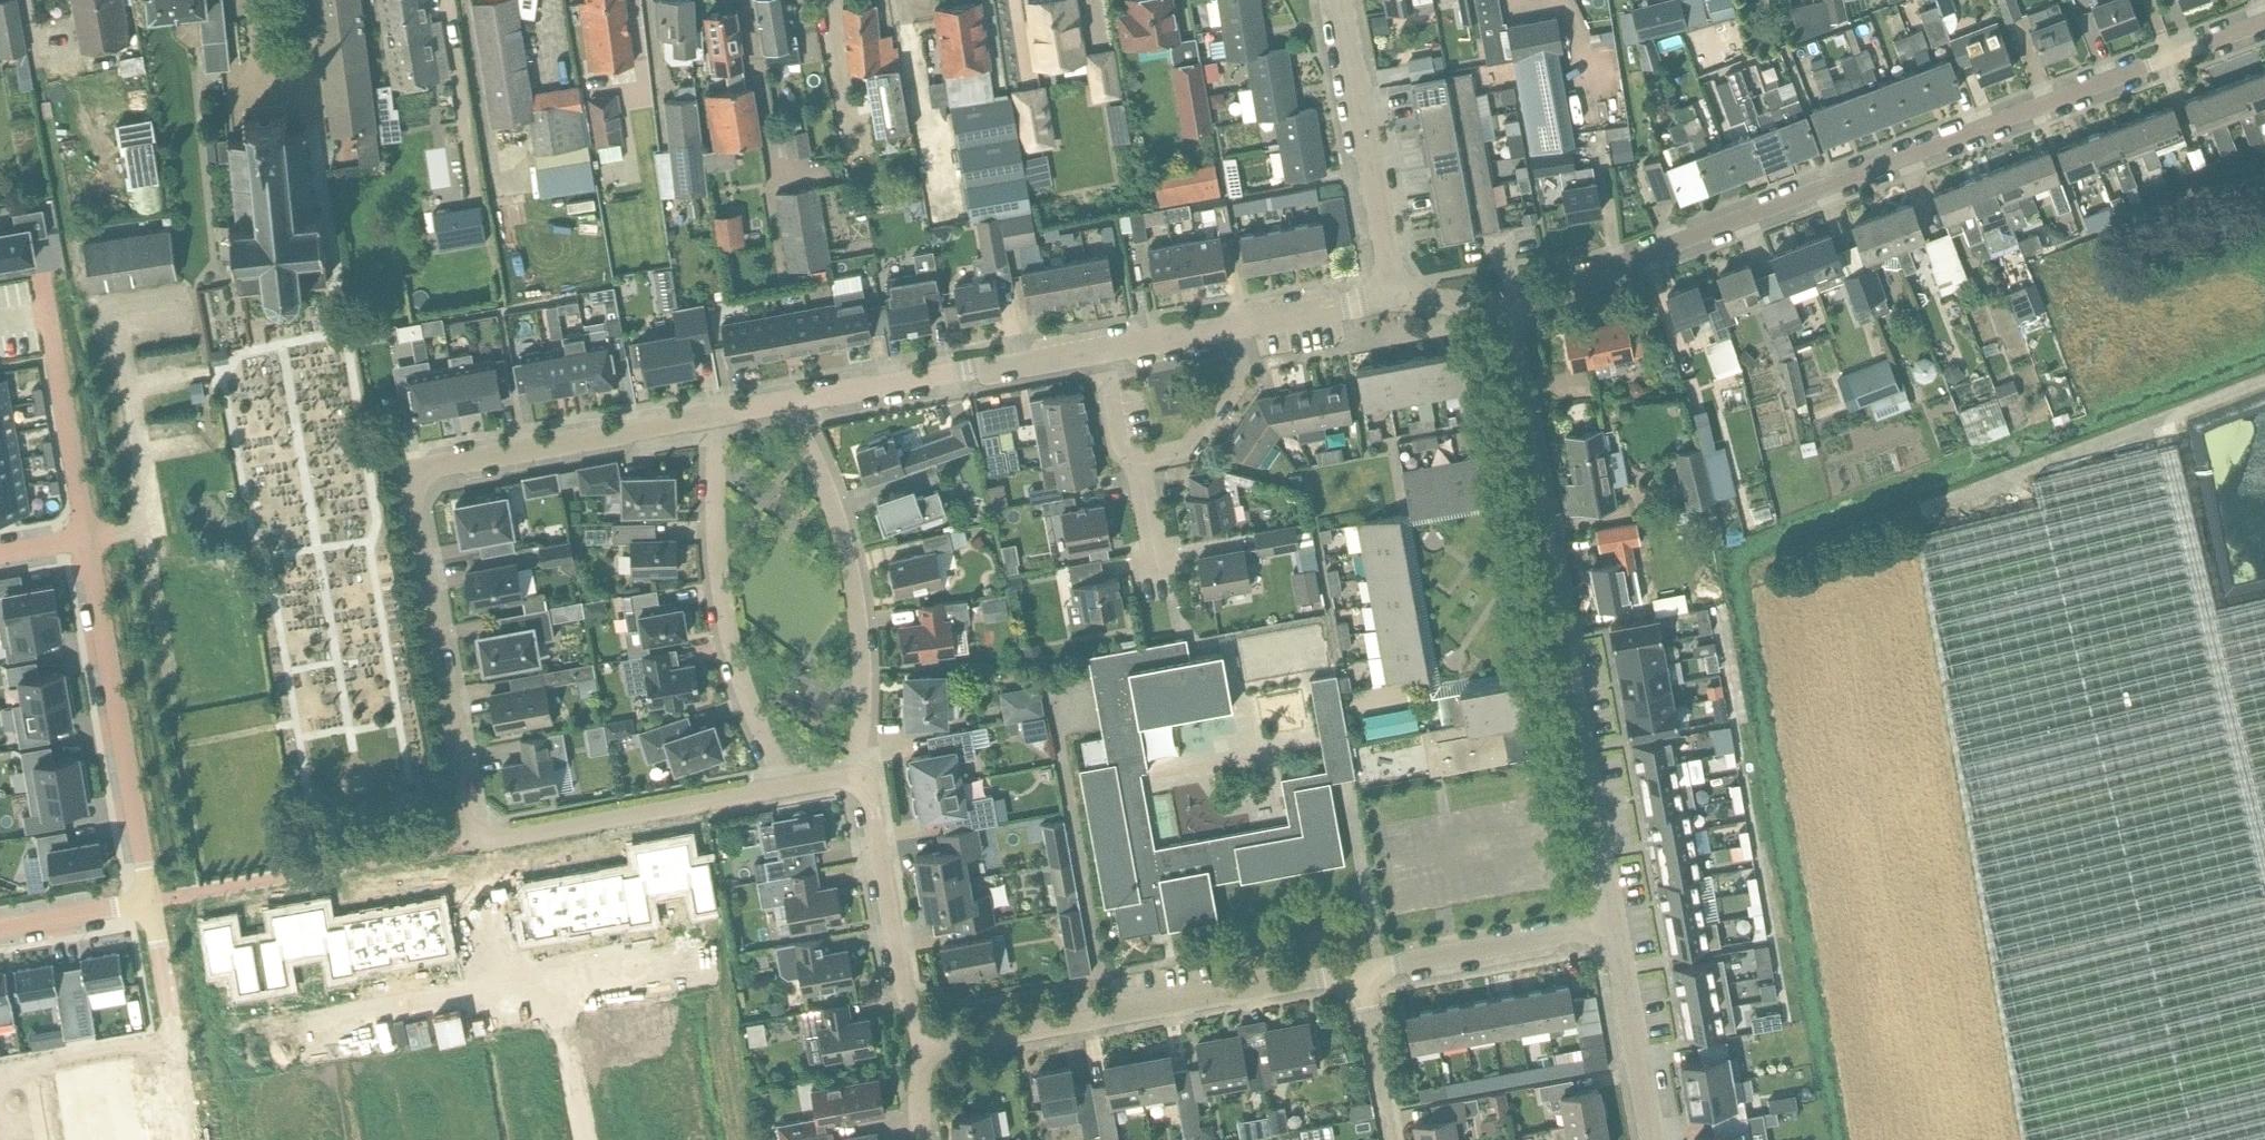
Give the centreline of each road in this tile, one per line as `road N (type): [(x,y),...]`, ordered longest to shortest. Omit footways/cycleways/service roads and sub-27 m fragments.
road 1 (residential): [(1499,302),(1570,284),(2264,22)]
road 2 (residential): [(417,480),(413,503),(479,834),(507,838),(783,786)]
road 3 (residential): [(1613,926),(1499,302)]
road 4 (residential): [(924,1049),(1362,971)]
road 5 (residential): [(858,781),(862,653),(847,551),(788,403)]
road 6 (residential): [(783,786),(735,664),(723,604),(715,416)]
road 7 (residential): [(87,538),(151,901)]
road 8 (residential): [(788,403),(1099,350)]
road 9 (residential): [(417,480),(439,466),(715,416)]
road 10 (residential): [(1397,294),(1343,0)]
road 11 (residential): [(924,1049),(903,983),(871,800),(858,781)]
road 12 (residential): [(40,277),(87,538)]
road 13 (residential): [(1362,971),(1613,926)]
road 14 (residential): [(151,901),(191,1139)]
road 15 (residential): [(1653,1139),(1613,926)]
road 16 (residential): [(1138,460),(1184,451),(1239,370),(1255,321)]
road 17 (residential): [(1392,1139),(1362,971)]
road 18 (residential): [(1099,350),(1255,321)]
road 19 (residential): [(0,928),(151,901)]
road 20 (residential): [(1255,321),(1397,294)]
road 21 (residential): [(1138,460),(1118,446),(1099,350)]

